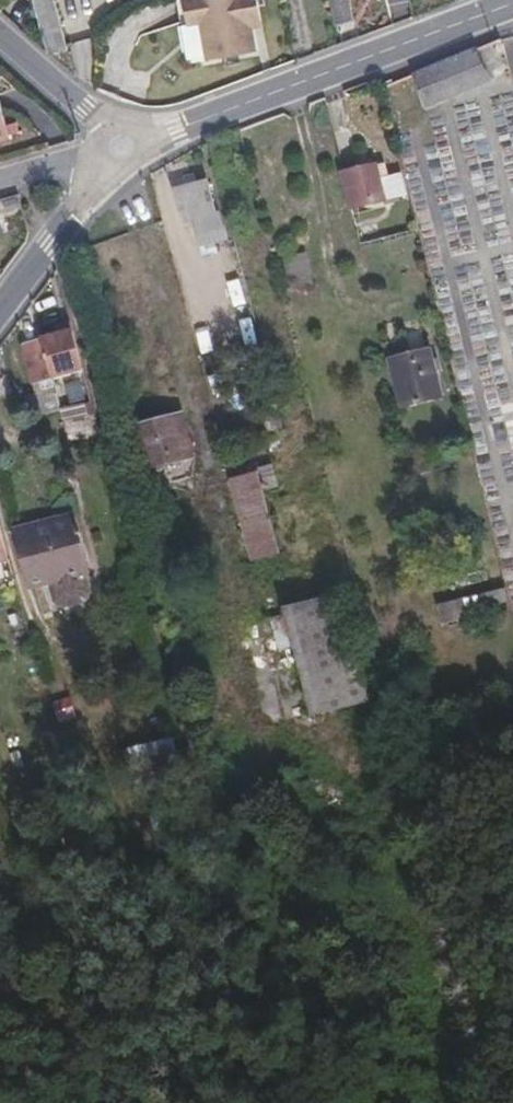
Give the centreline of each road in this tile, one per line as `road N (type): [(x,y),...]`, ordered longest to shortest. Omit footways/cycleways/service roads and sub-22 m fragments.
road 1 (tertiary): [(126,146),(512,5)]
road 2 (tertiary): [(0,312),(126,146)]
road 3 (residential): [(126,146),(0,34)]
road 4 (residential): [(0,183),(126,146)]

